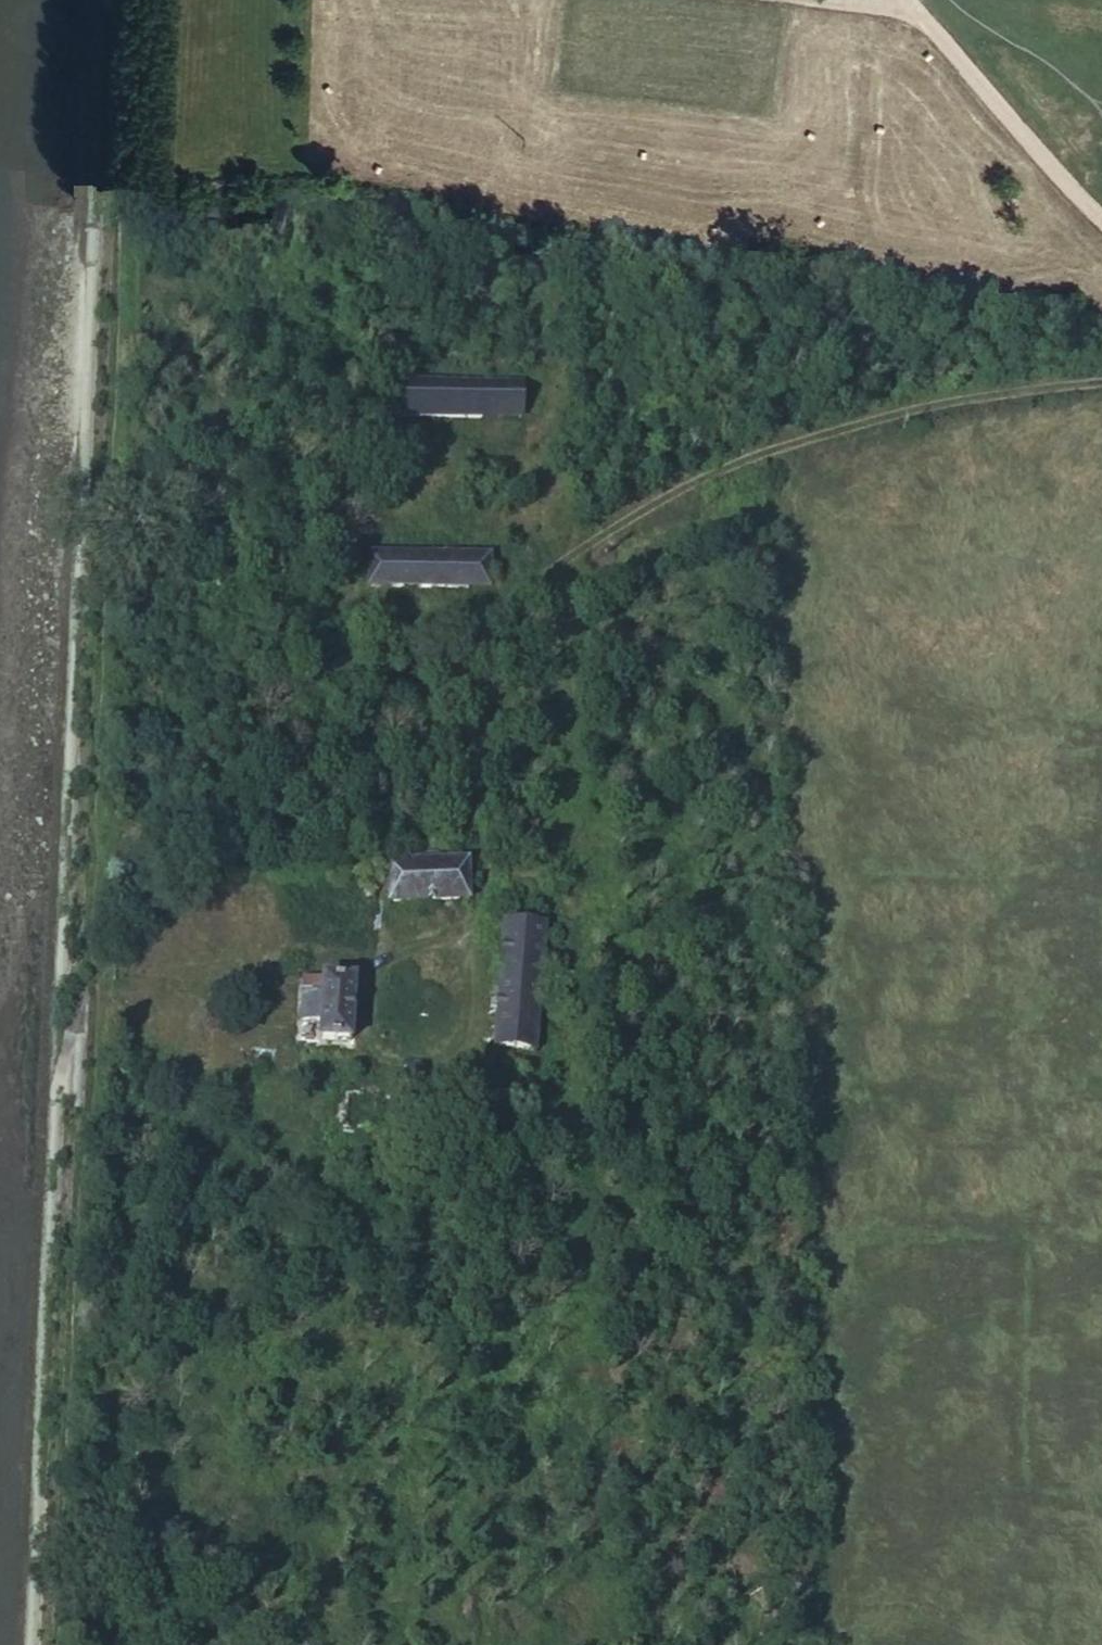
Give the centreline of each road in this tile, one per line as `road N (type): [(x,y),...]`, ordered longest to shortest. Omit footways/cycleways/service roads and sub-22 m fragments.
road 1 (track): [(121,0),(88,1007),(53,1644)]

